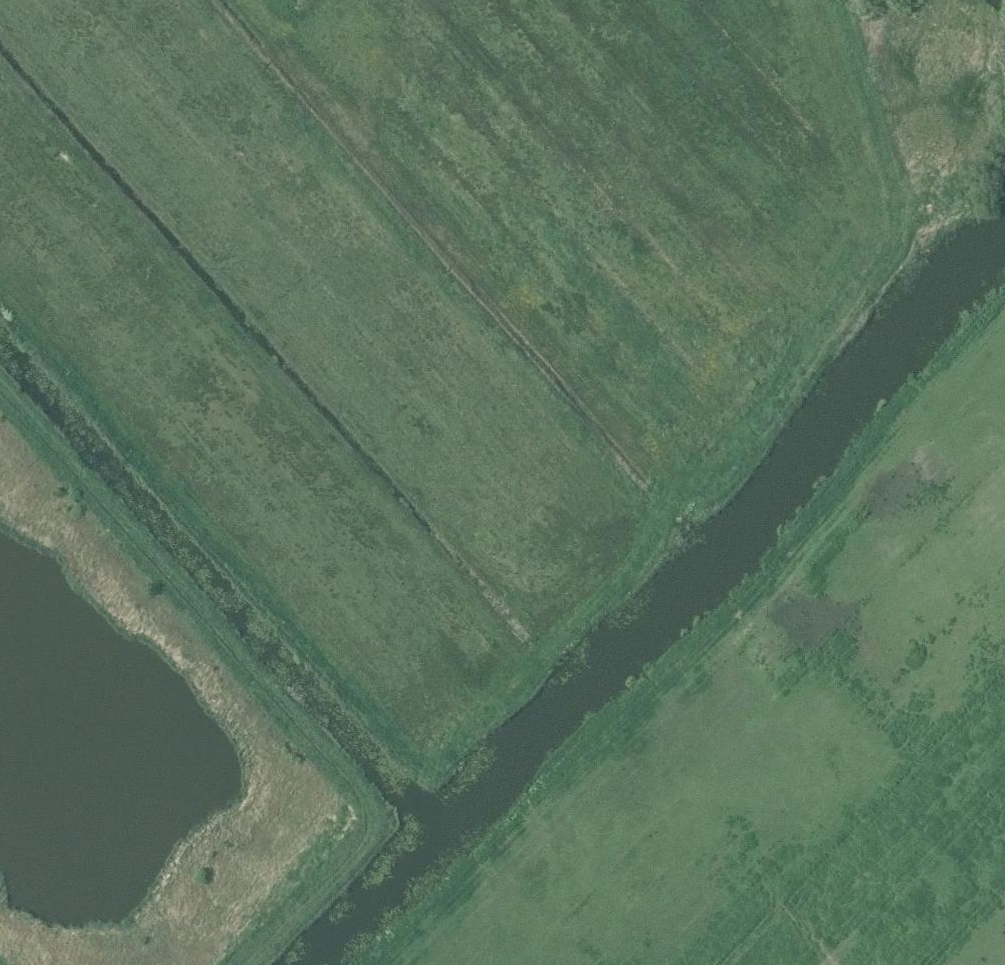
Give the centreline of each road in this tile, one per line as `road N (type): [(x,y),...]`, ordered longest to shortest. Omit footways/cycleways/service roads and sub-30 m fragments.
road 1 (track): [(245,964),(359,848),(366,807),(0,389)]

